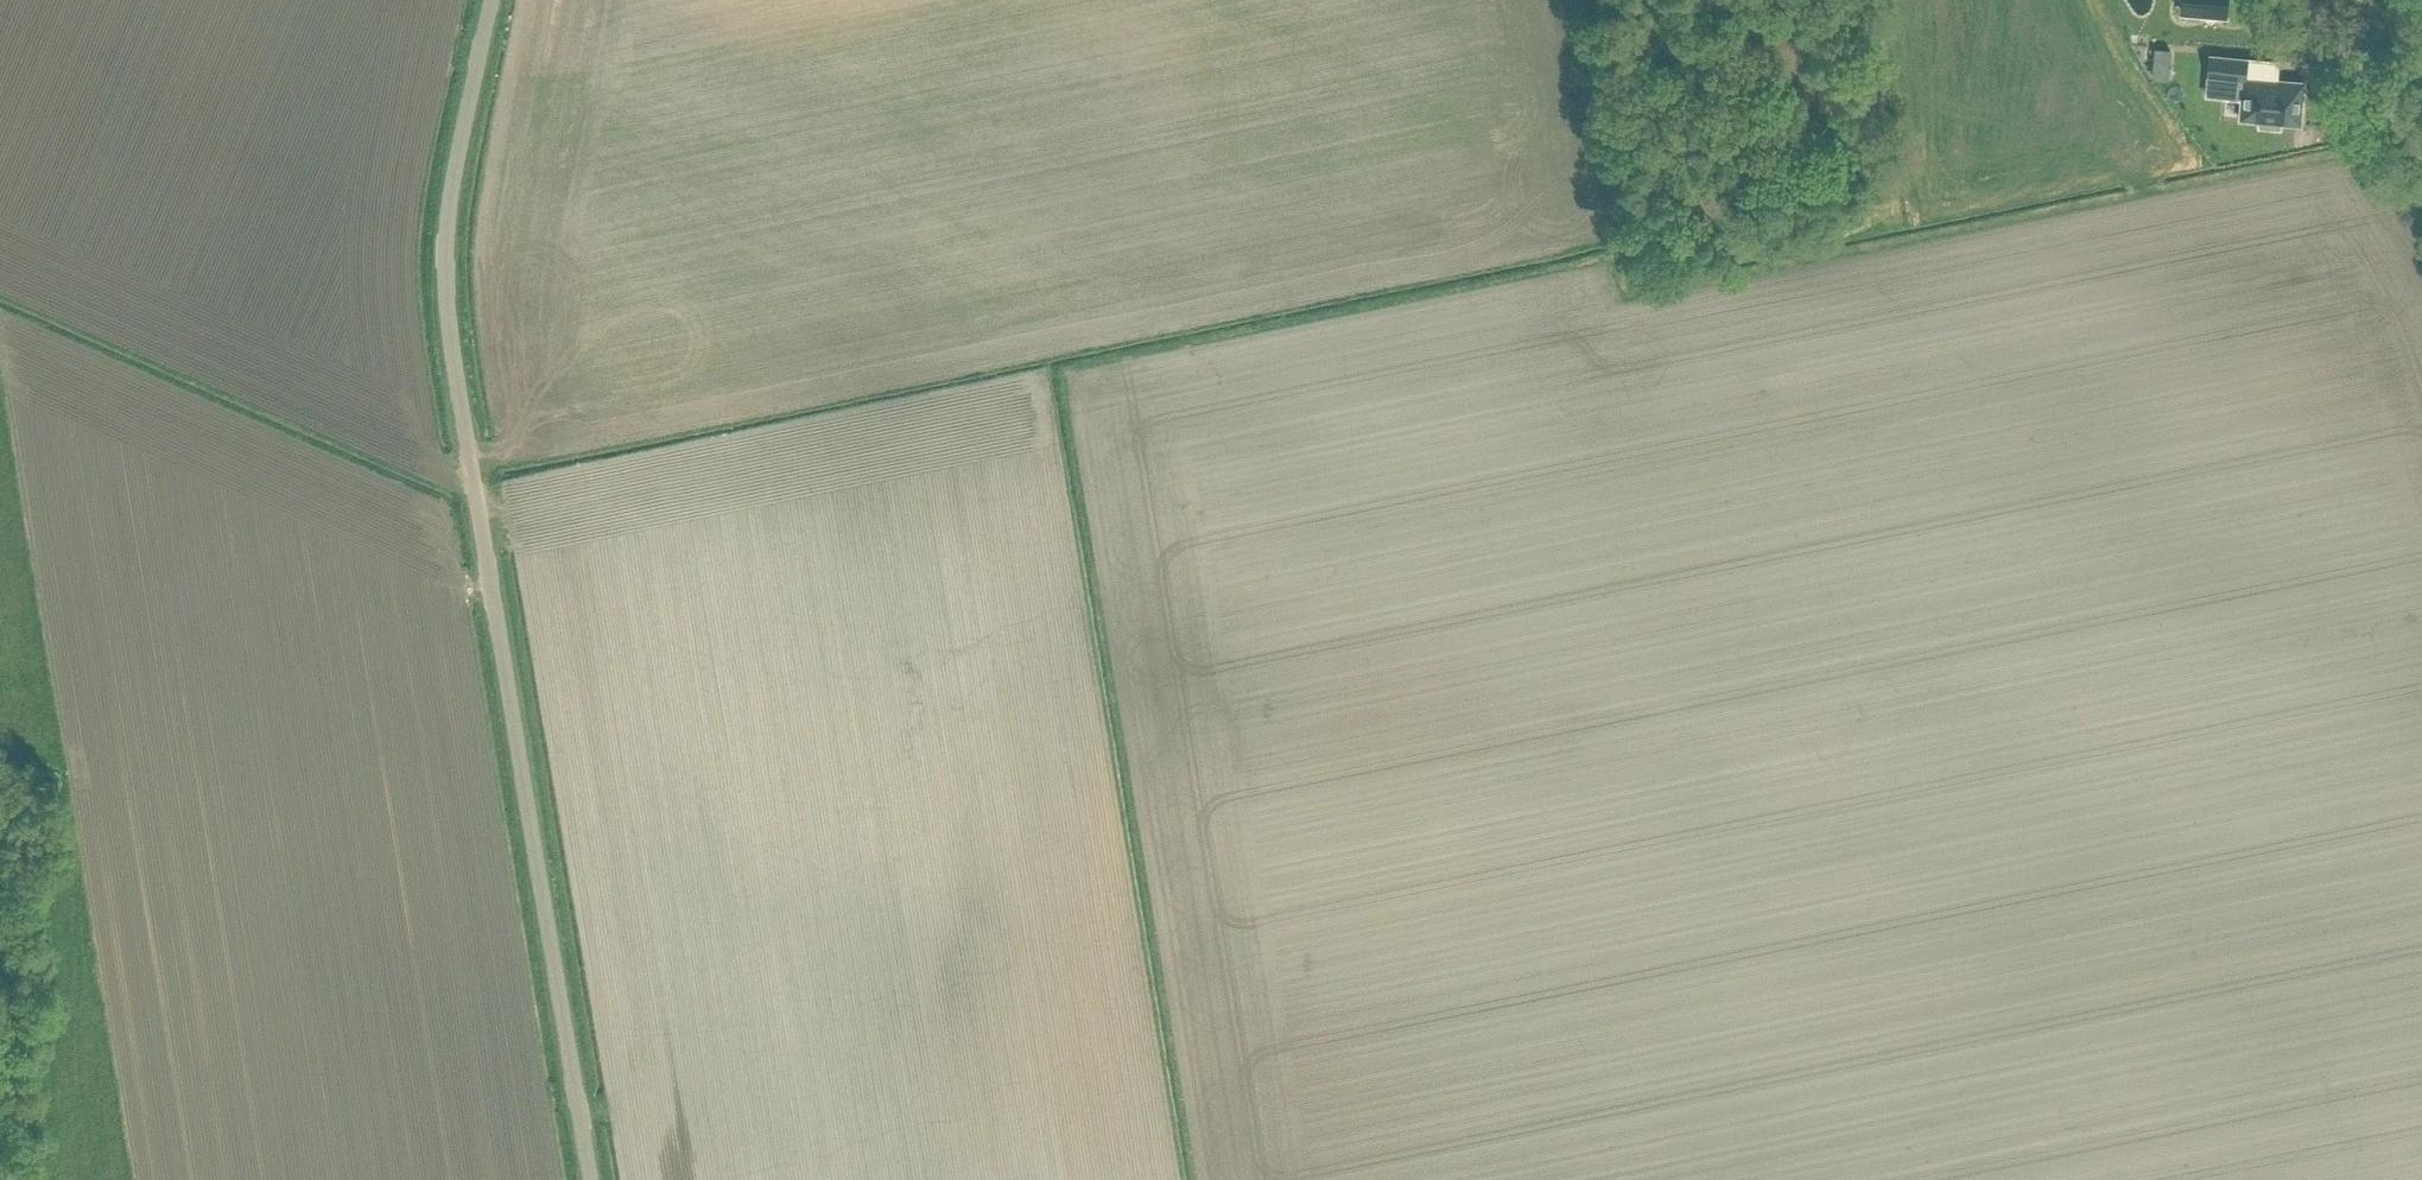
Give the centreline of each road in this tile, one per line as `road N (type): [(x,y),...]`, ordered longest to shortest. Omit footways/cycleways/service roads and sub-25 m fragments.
road 1 (unclassified): [(592,1179),(446,283),(459,146),(490,0)]
road 2 (tertiary): [(2421,145),(2303,0)]

